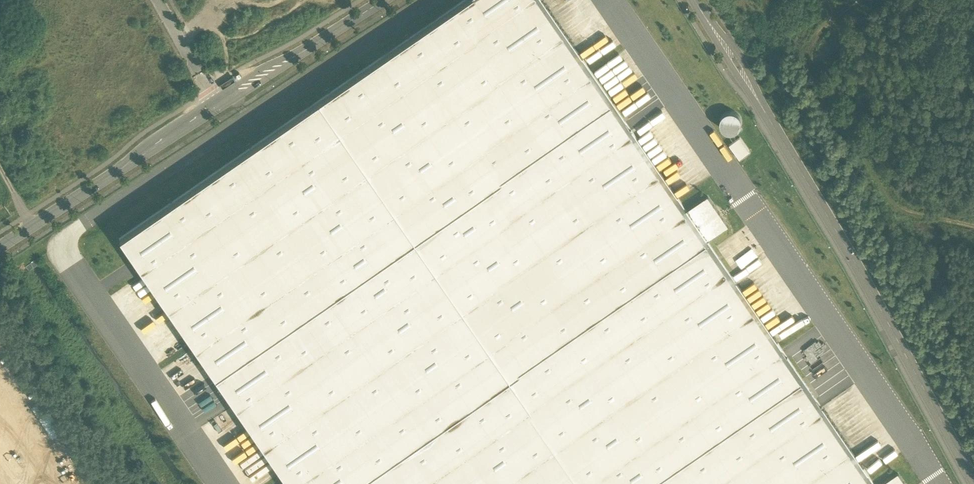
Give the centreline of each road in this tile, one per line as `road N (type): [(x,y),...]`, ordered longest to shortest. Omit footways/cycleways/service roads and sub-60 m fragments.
road 1 (tertiary): [(973,471),(861,265),(695,0)]
road 2 (tertiary): [(387,0),(0,249)]
road 3 (track): [(0,331),(106,483)]

